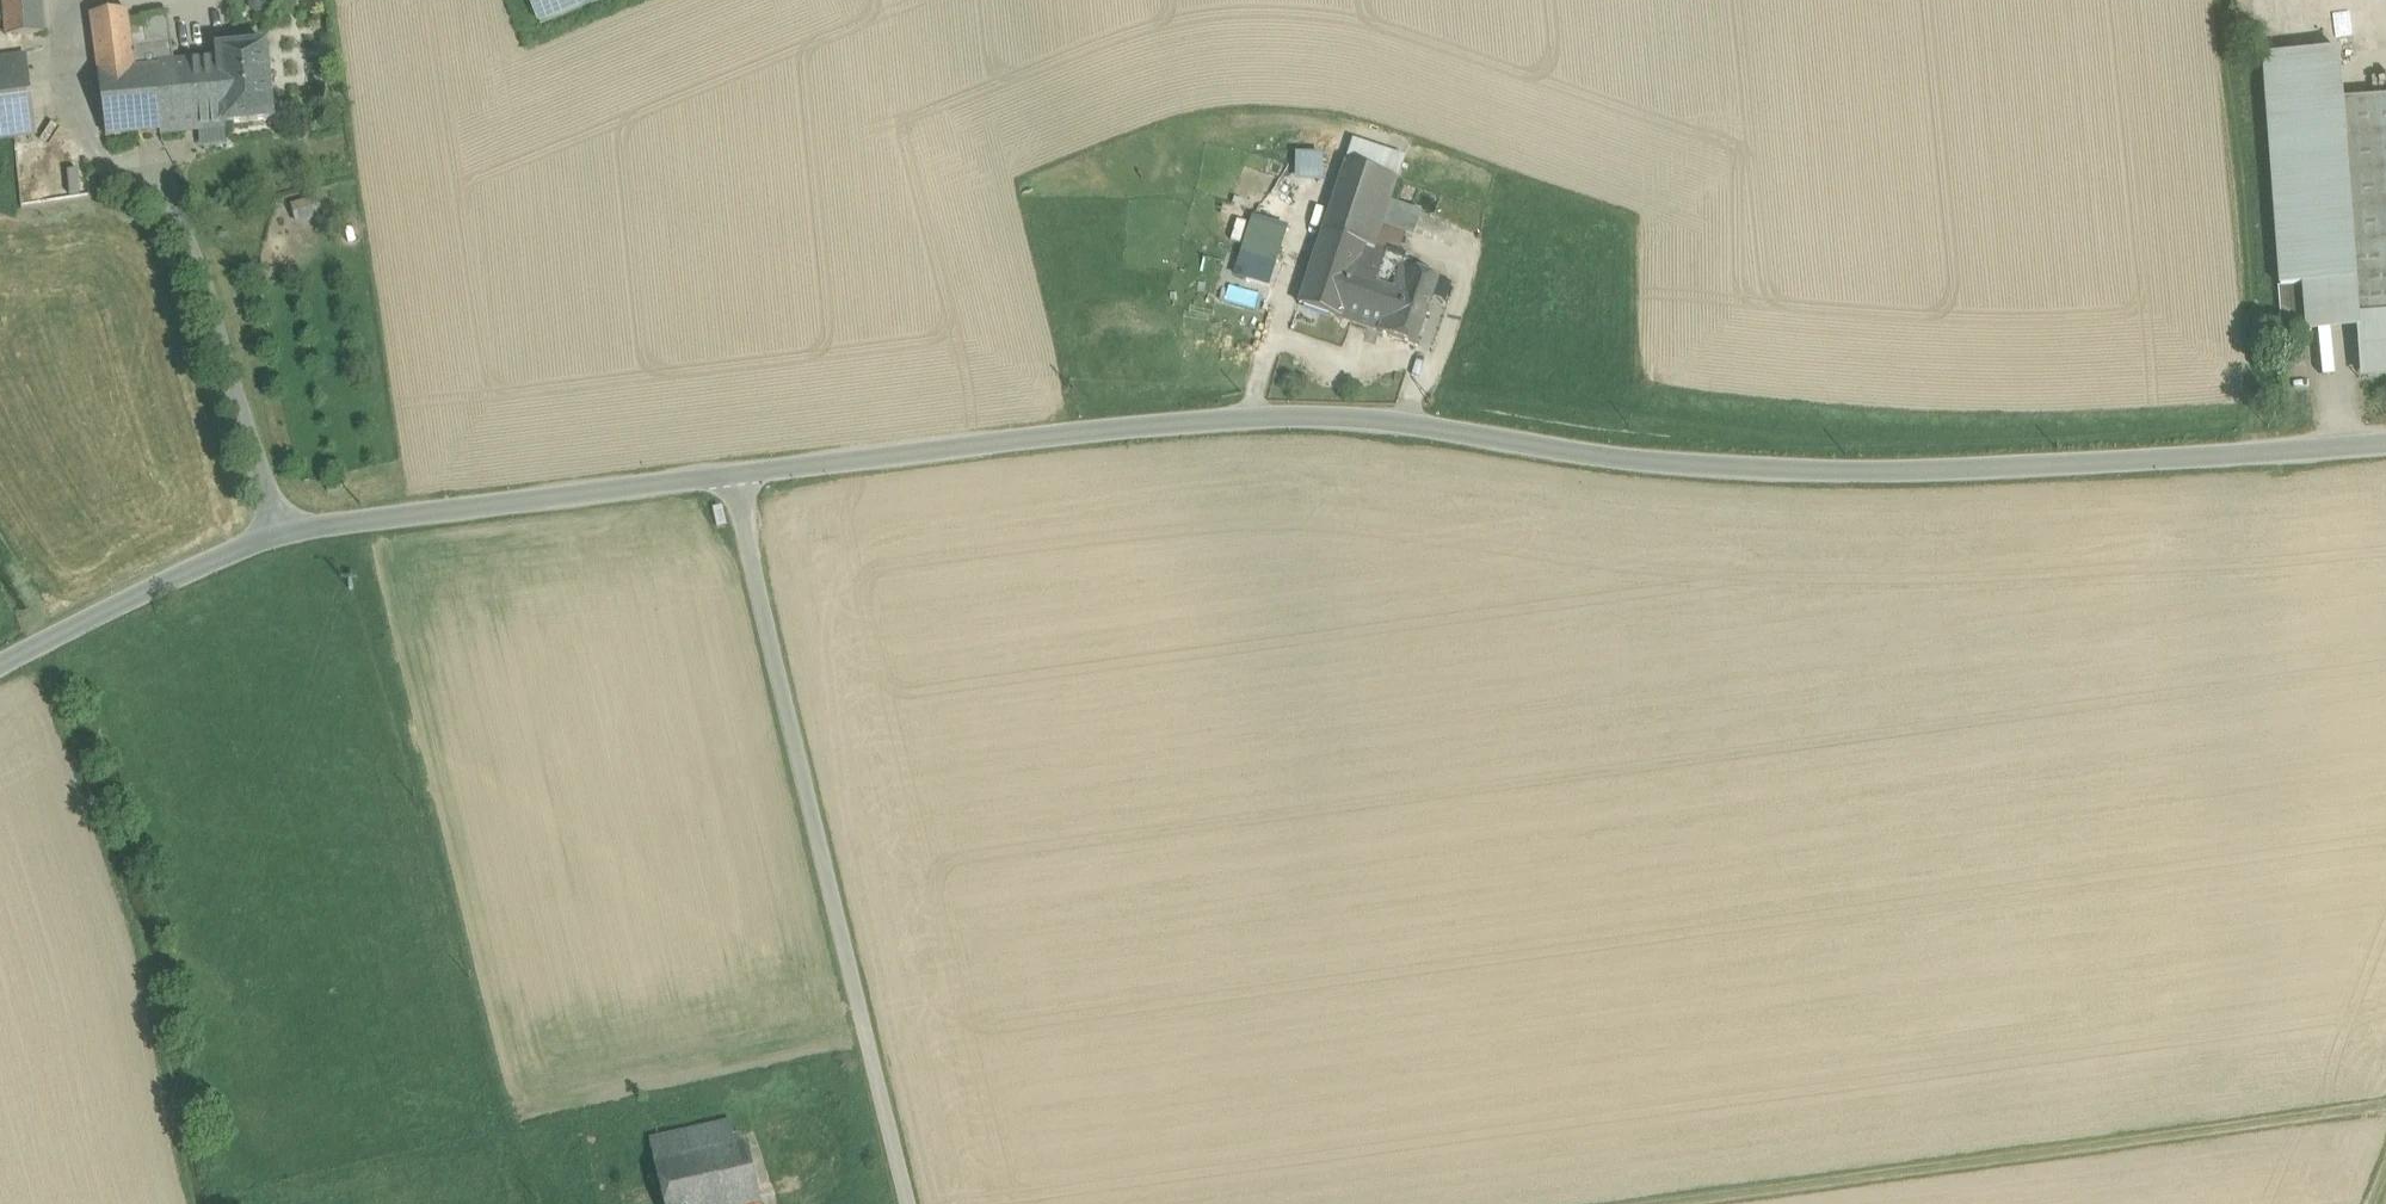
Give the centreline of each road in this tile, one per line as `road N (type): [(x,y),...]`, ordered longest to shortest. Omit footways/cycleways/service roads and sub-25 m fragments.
road 1 (tertiary): [(0,666),(141,589),(280,530),(1160,426),(1337,413),(1565,449),(1833,476),(2385,442)]
road 2 (track): [(1732,1203),(2385,1115)]
road 3 (track): [(2221,0),(2260,450)]

